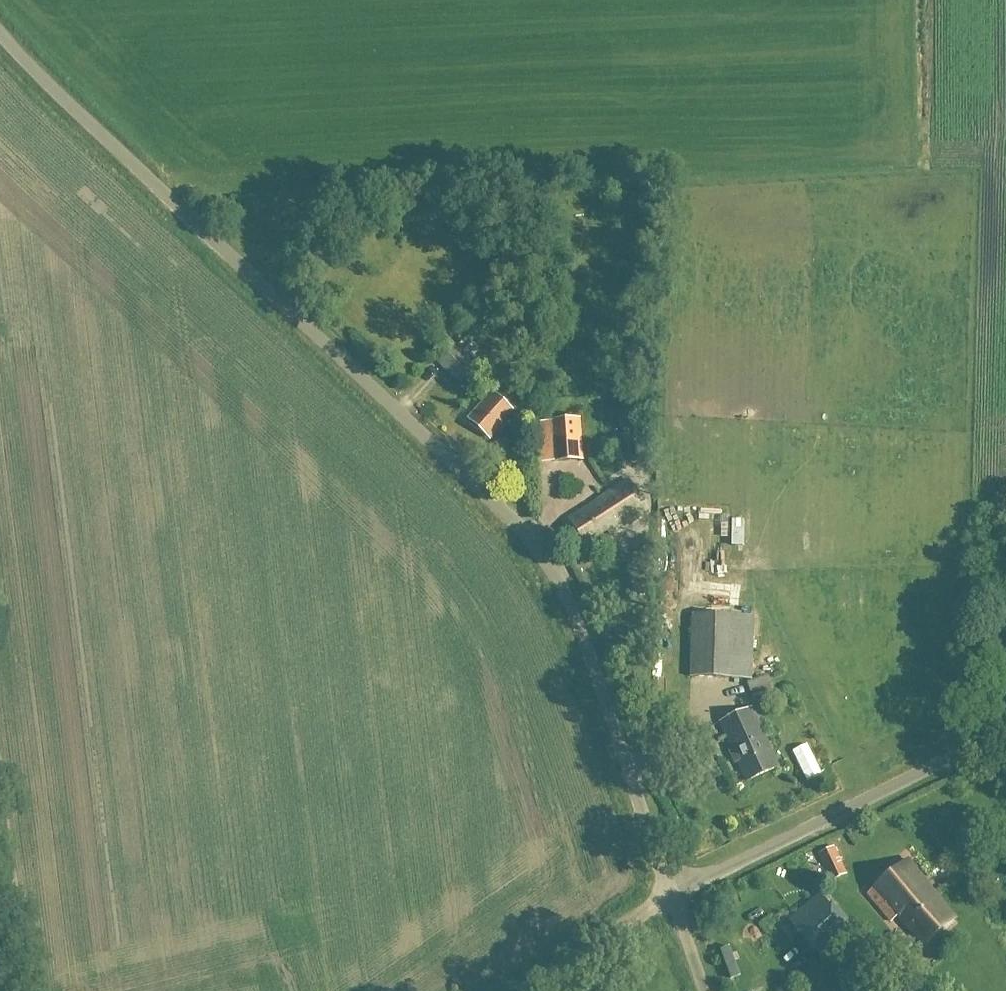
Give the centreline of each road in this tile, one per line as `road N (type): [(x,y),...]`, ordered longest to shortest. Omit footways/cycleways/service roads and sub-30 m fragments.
road 1 (unclassified): [(671,892),(576,610),(523,529),(0,28)]
road 2 (unclassified): [(1005,731),(671,892)]
road 3 (unclassified): [(671,892),(538,990)]

